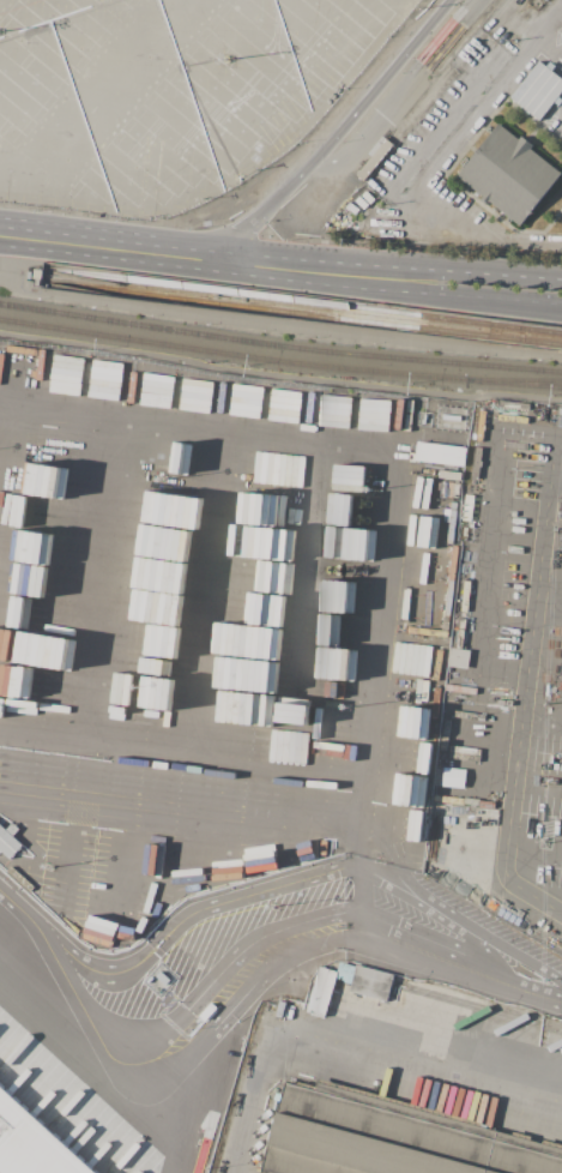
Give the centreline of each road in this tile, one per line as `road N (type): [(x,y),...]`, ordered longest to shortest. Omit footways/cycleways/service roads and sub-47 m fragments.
road 1 (secondary): [(219,258),(327,284),(561,306)]
road 2 (secondary): [(561,280),(219,258)]
road 3 (secondary): [(219,258),(0,237)]

